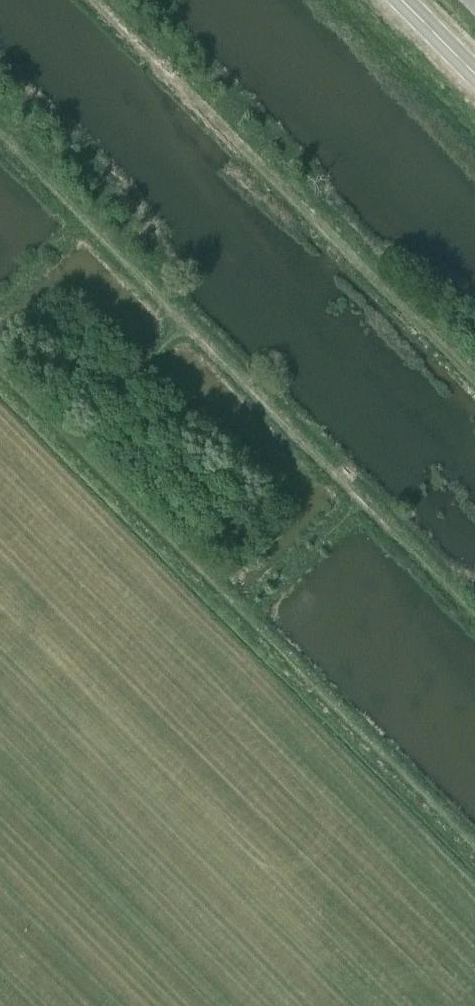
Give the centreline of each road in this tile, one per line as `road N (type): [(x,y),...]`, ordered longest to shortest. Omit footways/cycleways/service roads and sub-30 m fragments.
road 1 (track): [(98,0),(474,377)]

